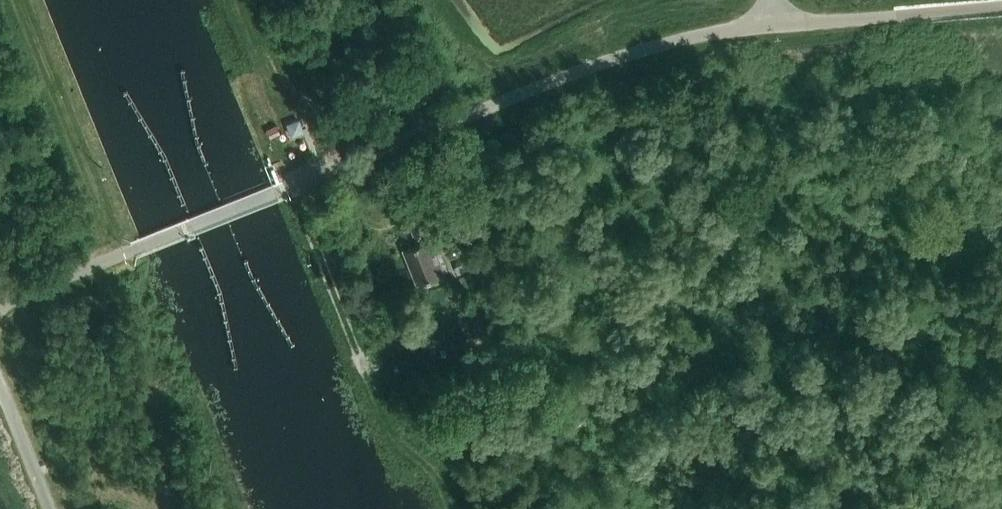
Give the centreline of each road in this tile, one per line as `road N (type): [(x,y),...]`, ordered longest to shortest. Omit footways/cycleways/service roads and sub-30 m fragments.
road 1 (unclassified): [(0,318),(33,291),(523,93),(649,49),(771,25)]
road 2 (unclassified): [(771,25),(1001,7)]
road 3 (track): [(220,0),(229,22),(308,108),(334,169)]
road 4 (unclassified): [(47,508),(0,392)]

